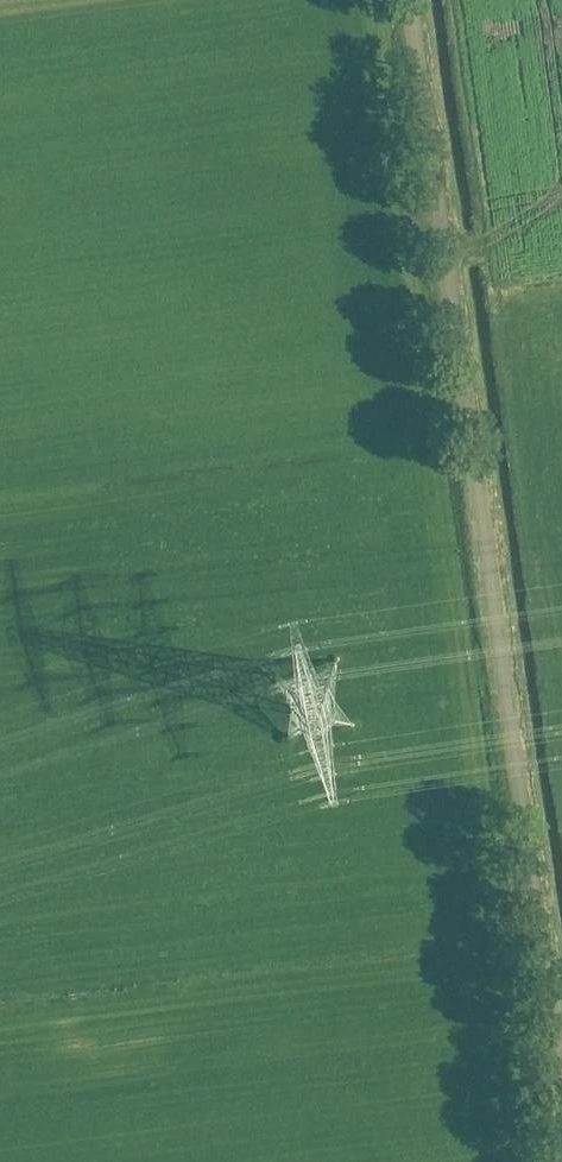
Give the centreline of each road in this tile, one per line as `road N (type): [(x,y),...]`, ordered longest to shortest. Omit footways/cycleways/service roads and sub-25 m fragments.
road 1 (unclassified): [(561,1101),(407,0)]

